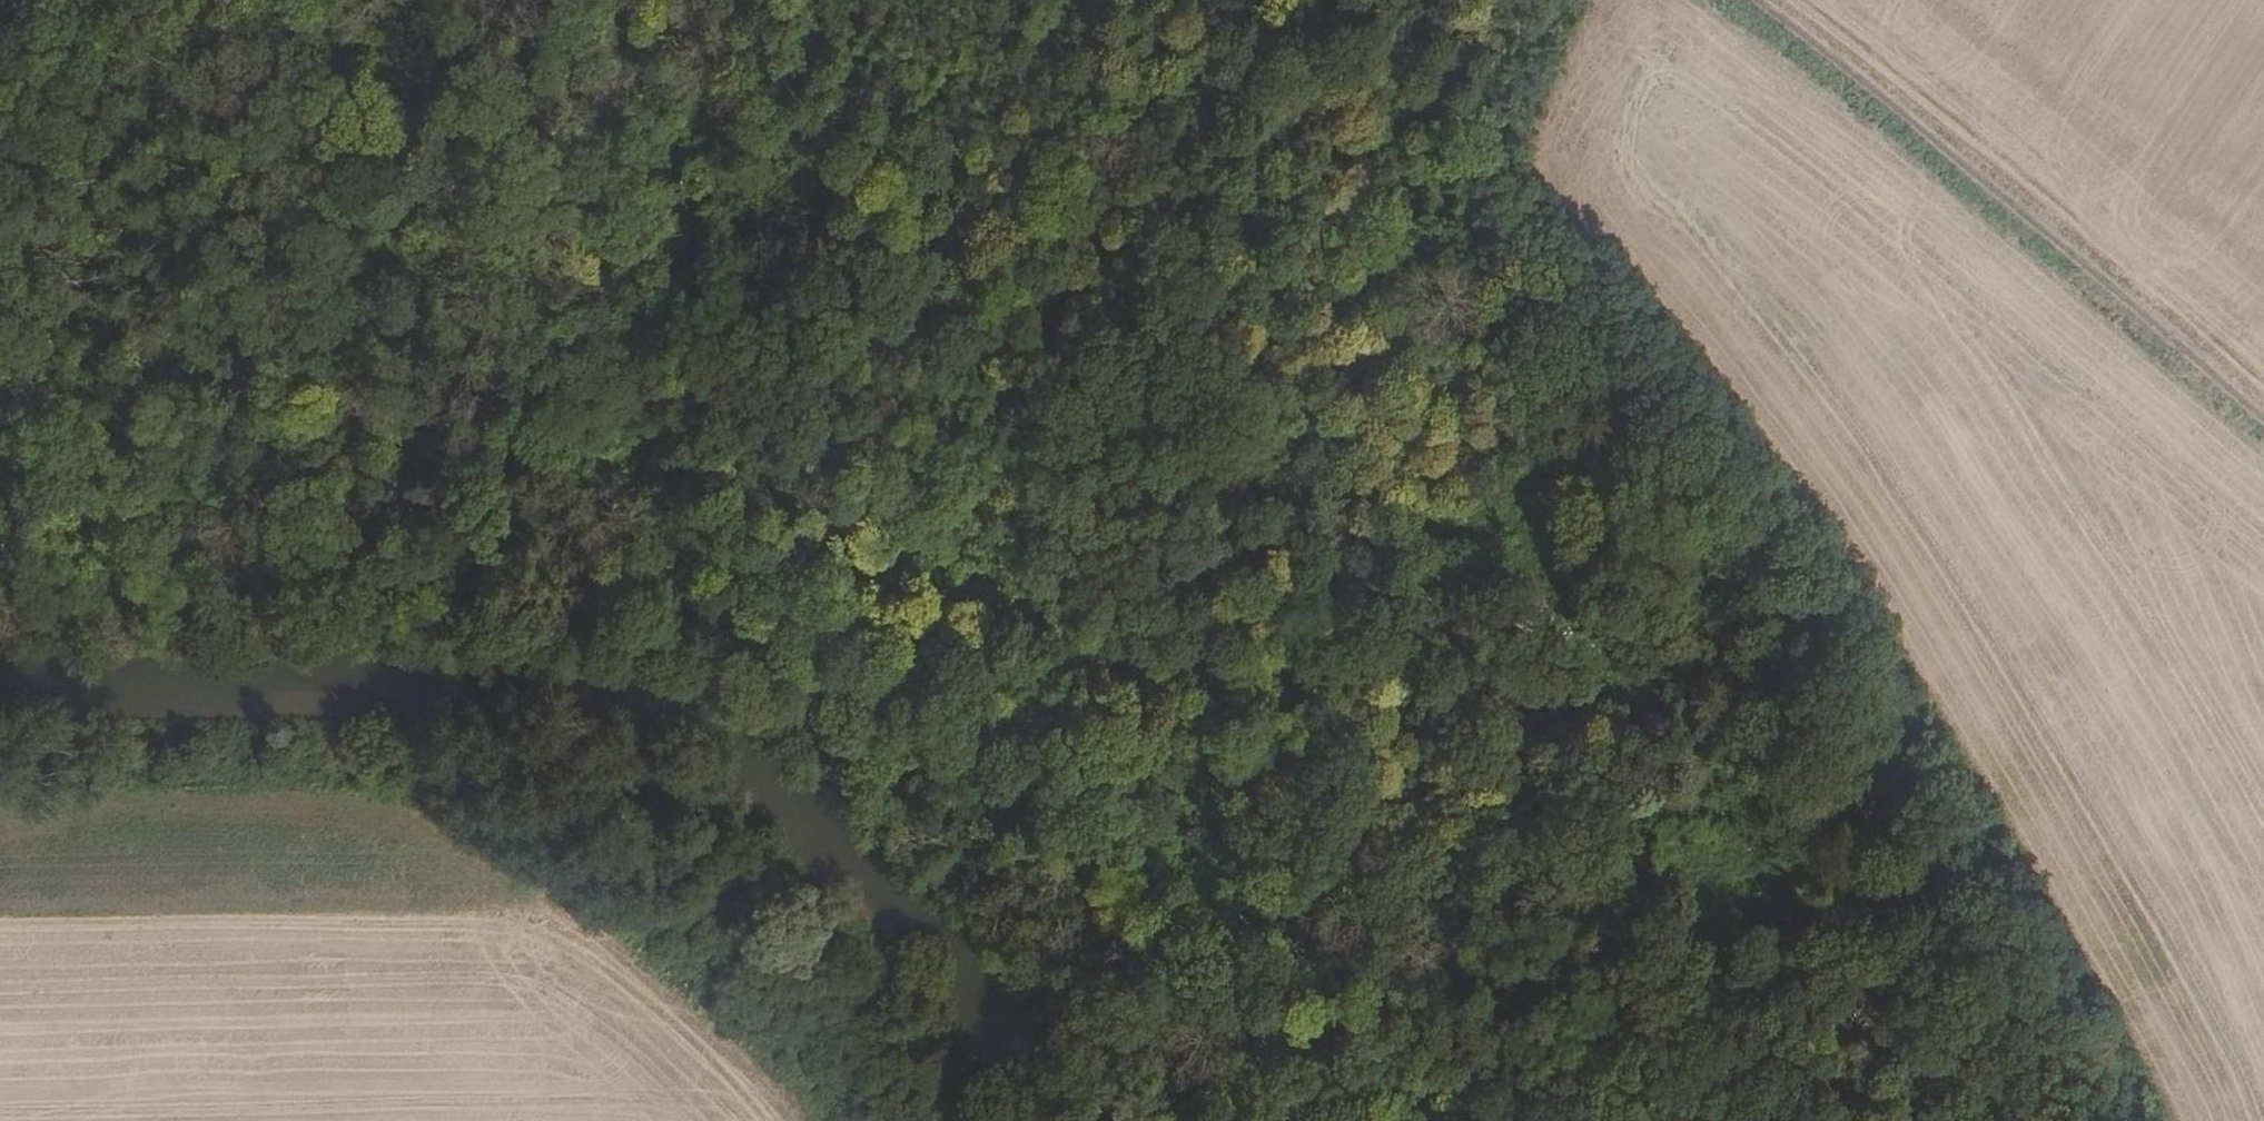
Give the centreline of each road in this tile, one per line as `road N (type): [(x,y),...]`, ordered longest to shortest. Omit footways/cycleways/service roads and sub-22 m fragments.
road 1 (track): [(1734,0),(2263,430)]
road 2 (track): [(1869,988),(1926,1120)]

